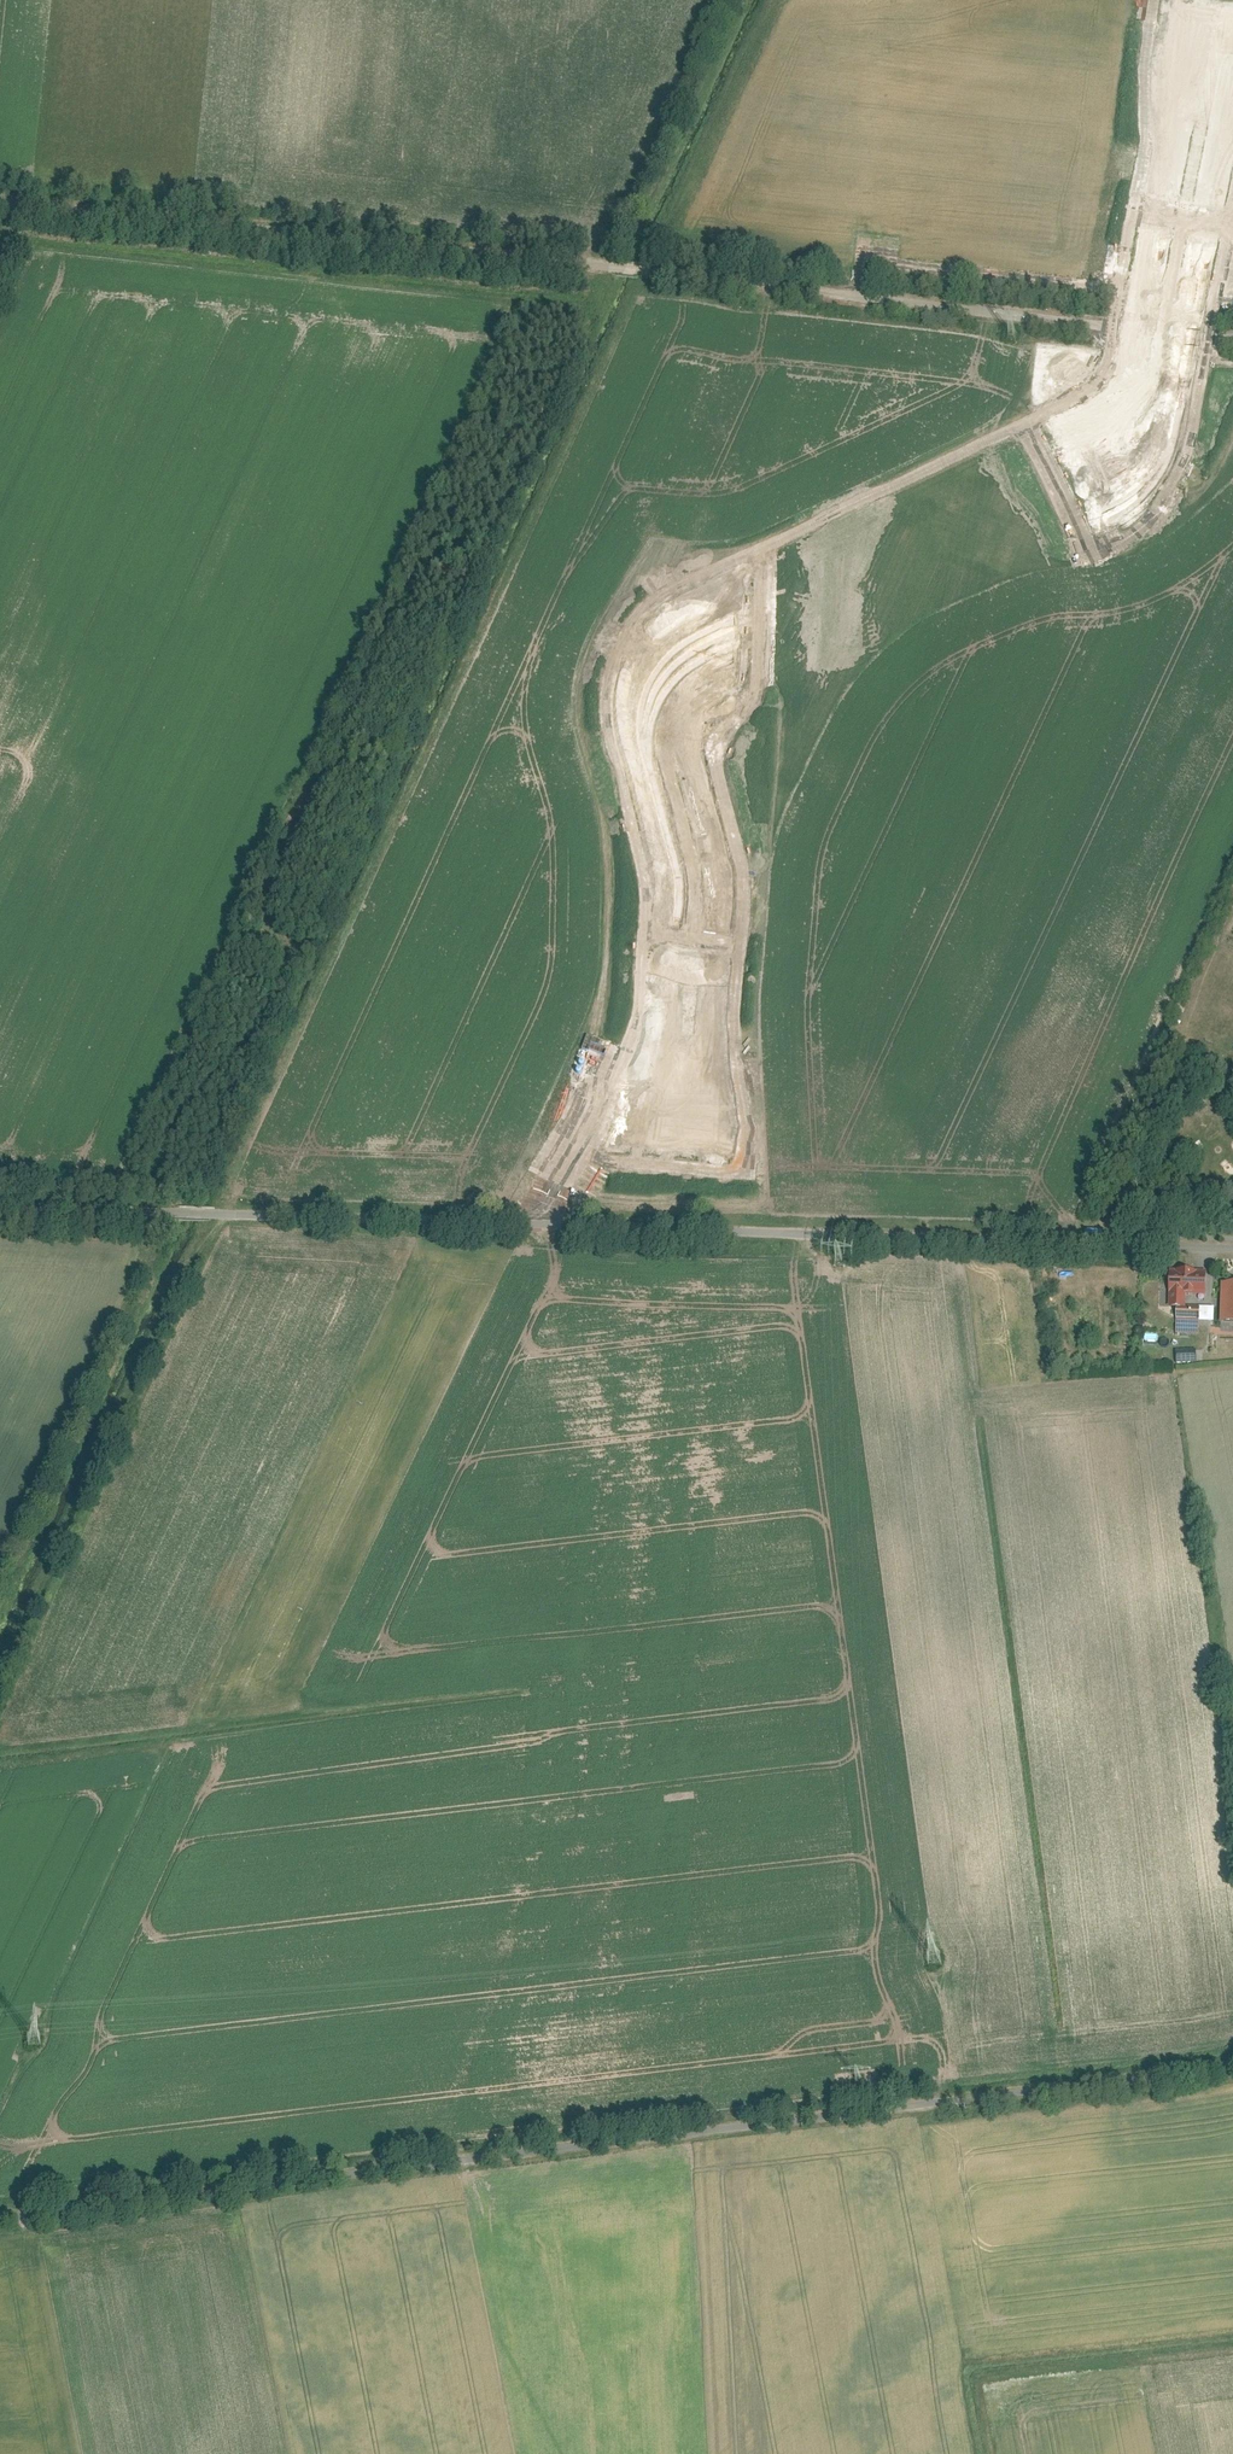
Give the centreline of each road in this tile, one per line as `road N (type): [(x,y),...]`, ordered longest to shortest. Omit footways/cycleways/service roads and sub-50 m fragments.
road 1 (unclassified): [(0,2220),(1232,2059)]
road 2 (residential): [(0,206),(1232,344)]
road 3 (residential): [(1112,1242),(0,1211)]
road 4 (residential): [(1112,1242),(1232,1244)]

